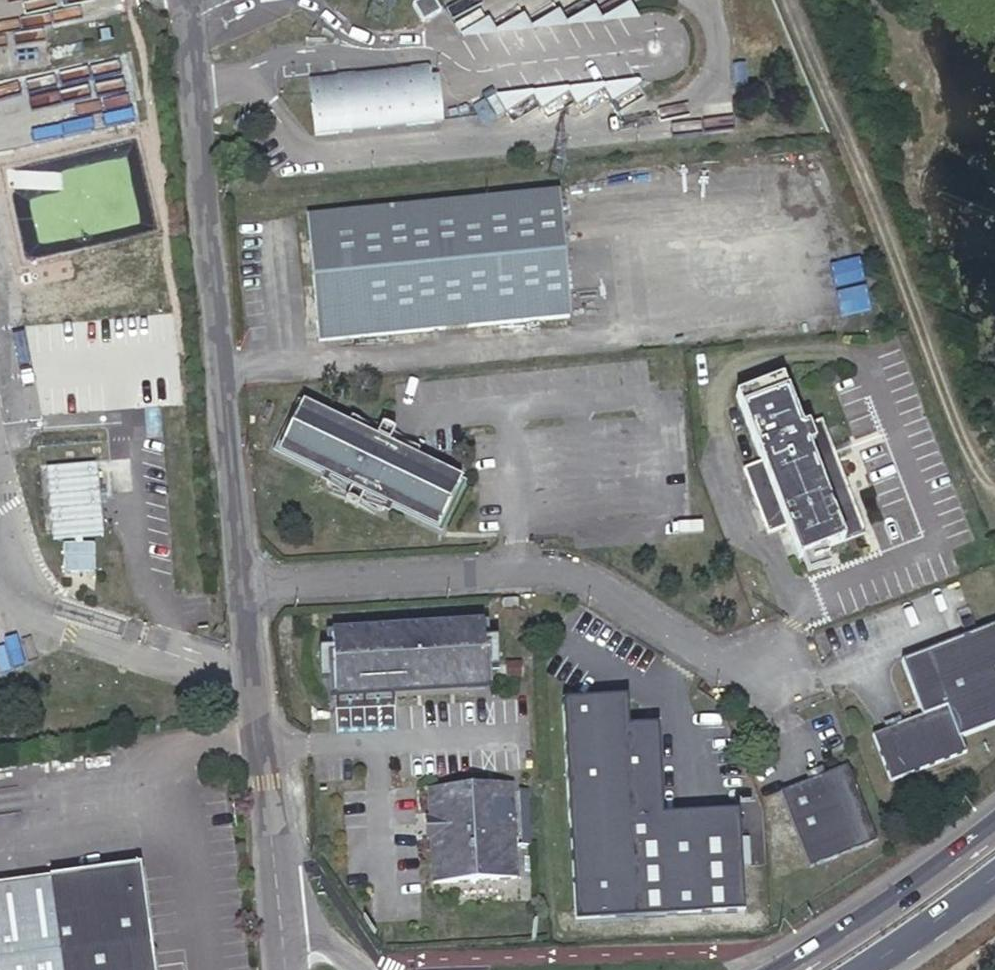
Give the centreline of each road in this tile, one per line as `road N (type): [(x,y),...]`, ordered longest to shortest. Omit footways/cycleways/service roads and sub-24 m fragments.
road 1 (unclassified): [(792,624),(762,682),(568,572),(242,586)]
road 2 (unclassified): [(183,0),(242,586)]
road 3 (unclassified): [(242,586),(285,969)]
road 4 (primary): [(994,828),(787,969)]
road 5 (primary): [(852,969),(994,869)]

